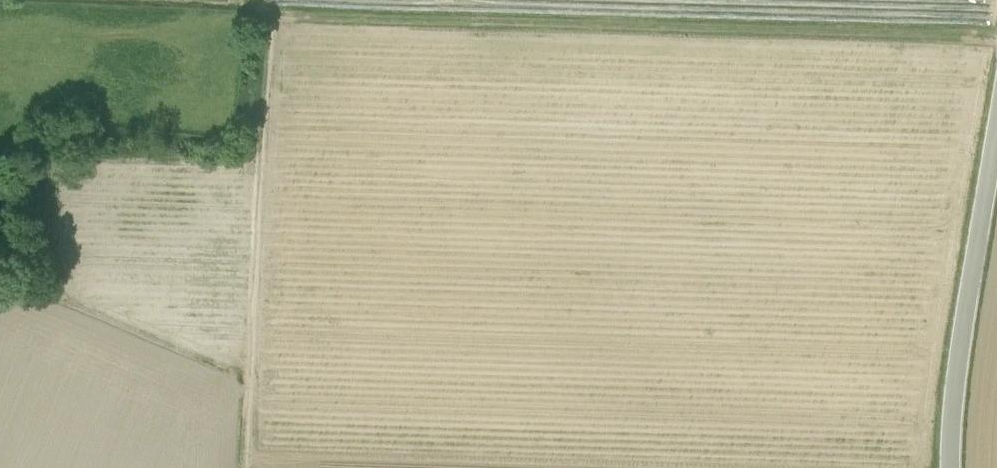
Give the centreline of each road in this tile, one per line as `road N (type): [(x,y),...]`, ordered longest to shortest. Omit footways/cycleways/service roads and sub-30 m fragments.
road 1 (track): [(996,41),(256,16)]
road 2 (unclassified): [(953,467),(957,374),(996,129)]

